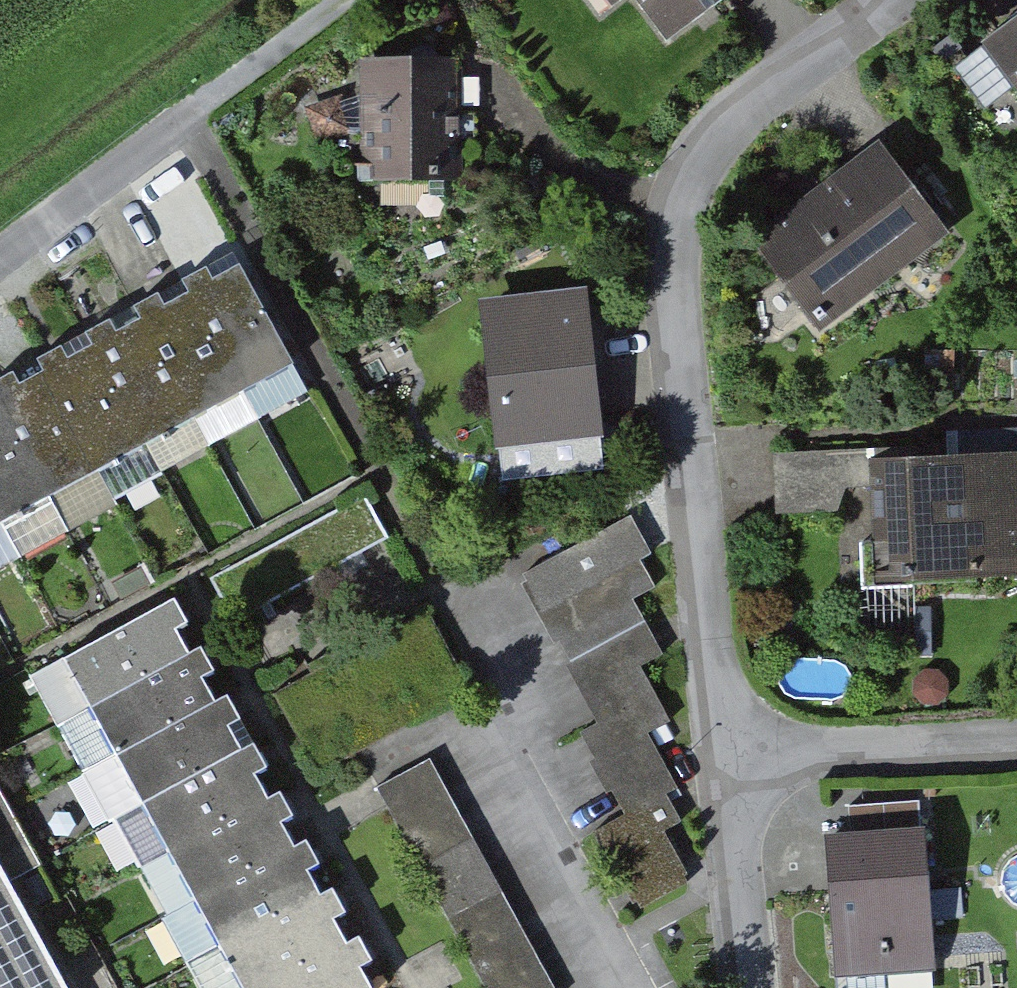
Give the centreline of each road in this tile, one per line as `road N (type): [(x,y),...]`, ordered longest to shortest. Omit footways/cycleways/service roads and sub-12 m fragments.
road 1 (unclassified): [(727,758),(673,266),(682,203),(702,158),(740,112),(890,0)]
road 2 (unclassified): [(1016,744),(727,758)]
road 3 (residential): [(0,254),(186,112)]
road 4 (unclassified): [(750,987),(727,758)]
road 5 (track): [(186,112),(335,0)]

